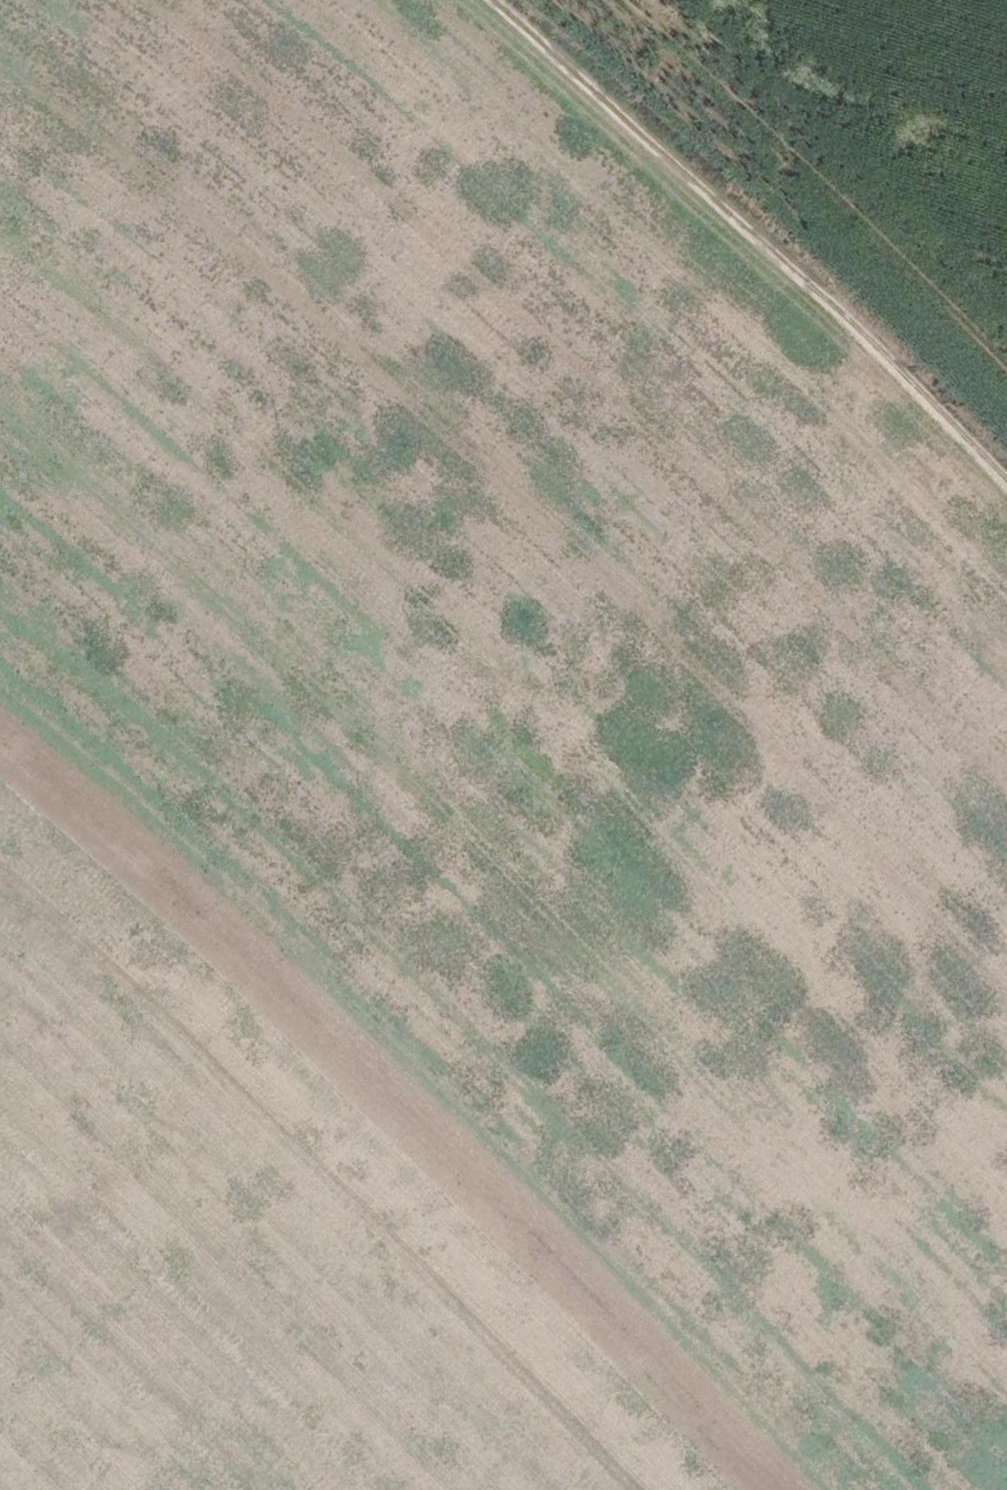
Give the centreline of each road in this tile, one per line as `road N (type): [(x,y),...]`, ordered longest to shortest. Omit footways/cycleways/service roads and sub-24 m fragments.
road 1 (track): [(484,0),(708,191),(1006,482)]

